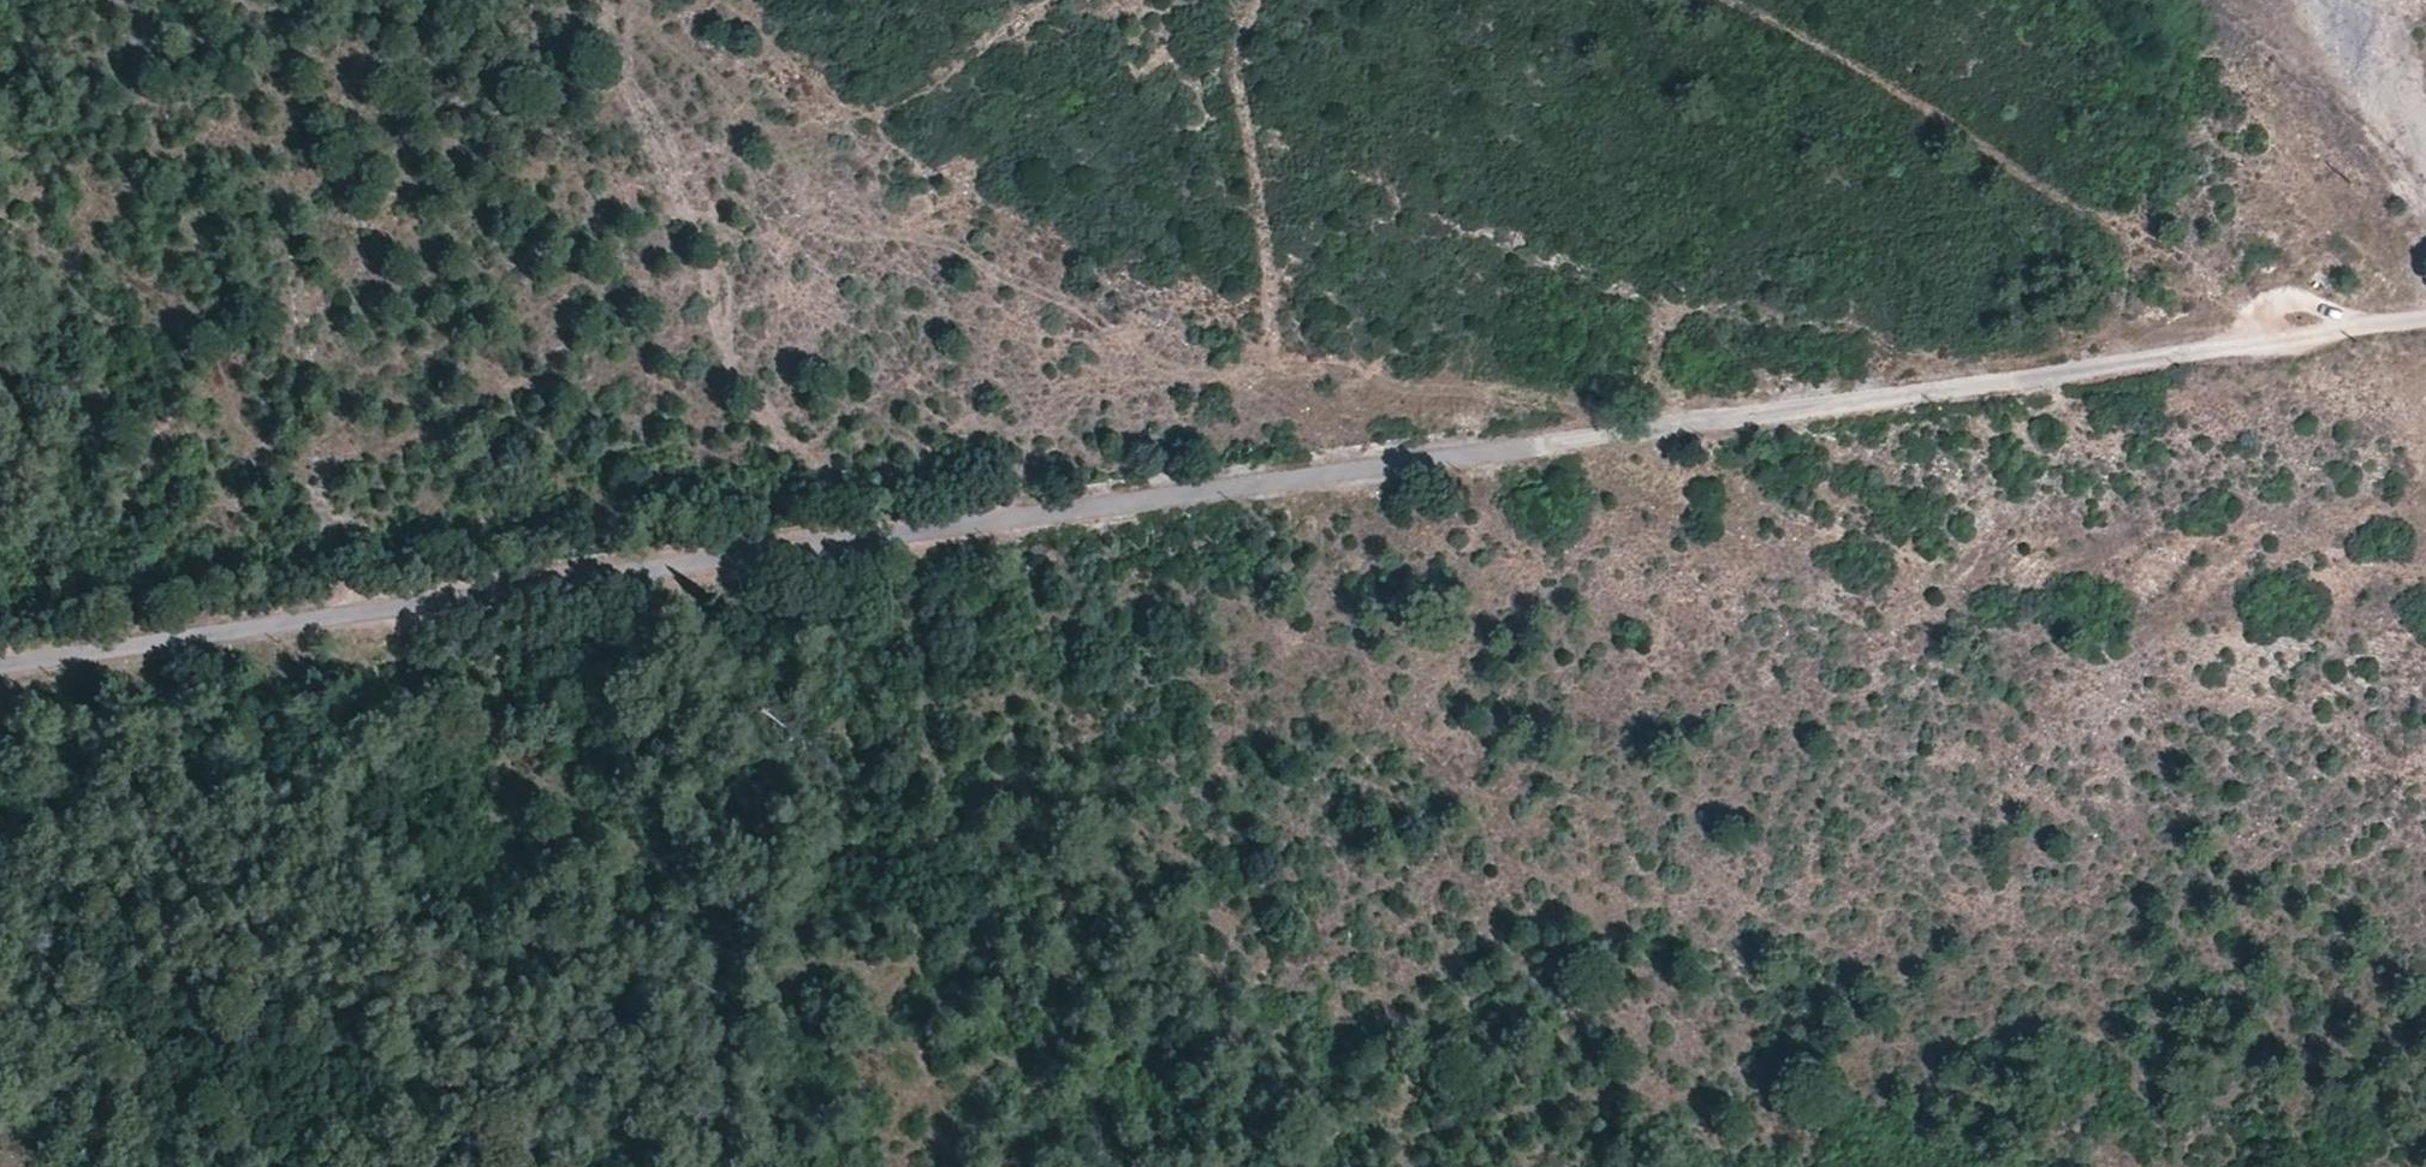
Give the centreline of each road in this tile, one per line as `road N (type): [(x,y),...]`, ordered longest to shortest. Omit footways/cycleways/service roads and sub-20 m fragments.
road 1 (unclassified): [(2425,322),(0,671)]

